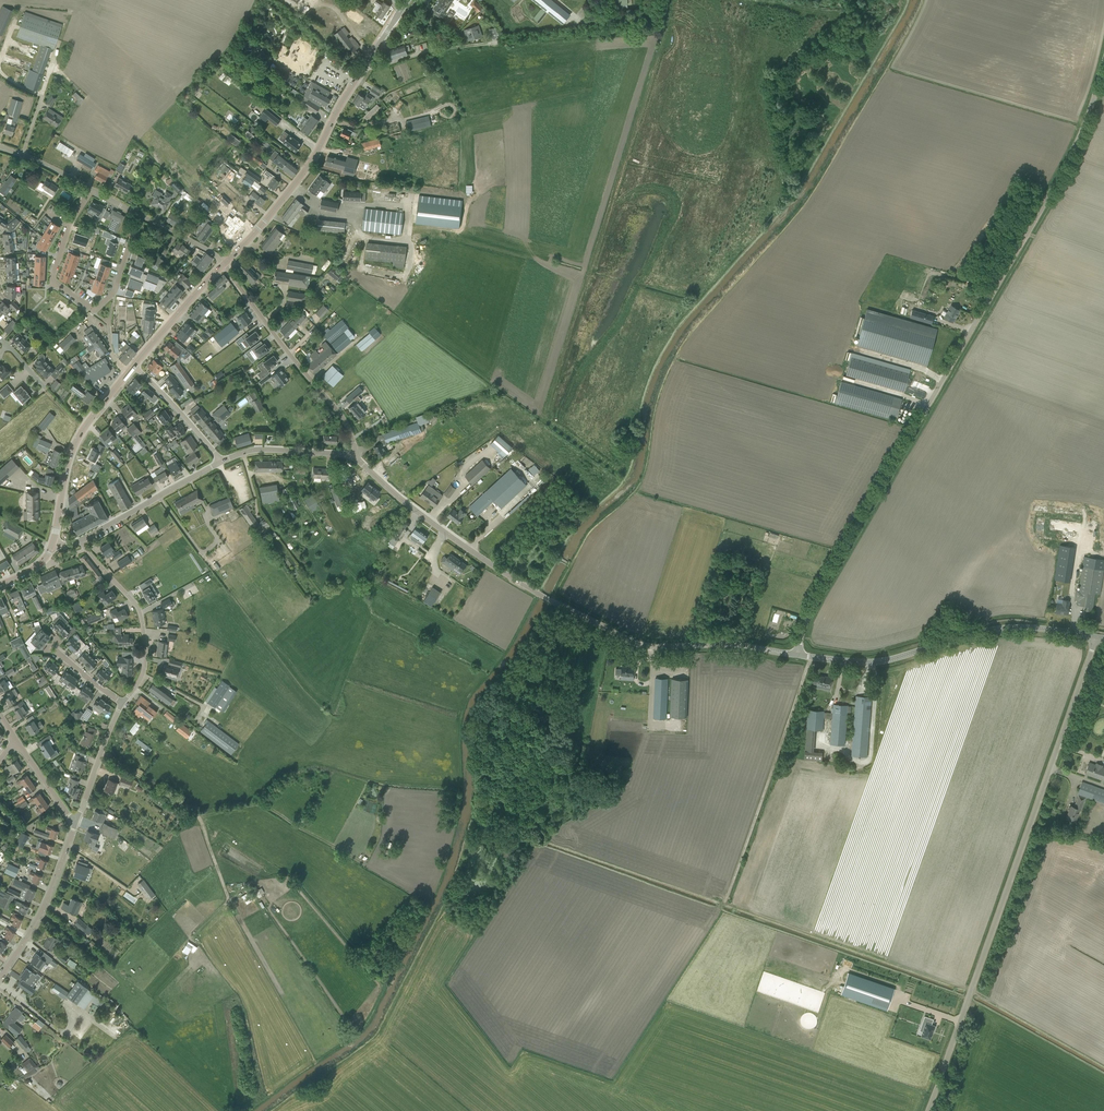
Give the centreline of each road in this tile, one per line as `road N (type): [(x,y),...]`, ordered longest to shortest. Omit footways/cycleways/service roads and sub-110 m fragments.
road 1 (unclassified): [(796,656),(807,614),(1055,187),(1103,58)]
road 2 (tertiary): [(796,656),(630,645),(469,550),(398,497),(357,453)]
road 3 (unclassified): [(926,1110),(1094,640)]
road 4 (tertiary): [(796,656),(876,663),(1010,629),(1094,640)]
road 5 (residential): [(91,191),(53,278),(95,310),(115,292),(138,214)]
road 6 (secondary): [(222,265),(316,156),(364,68)]
road 7 (residential): [(357,453),(333,407),(222,265)]
road 8 (residential): [(122,704),(145,662),(140,613),(80,540)]
road 9 (secondary): [(53,544),(72,450),(127,375)]
road 10 (residential): [(0,975),(50,893),(76,823)]
road 11 (tertiary): [(80,540),(220,460)]
road 12 (tertiary): [(220,460),(250,449),(357,453)]
road 13 (unclassified): [(364,68),(497,41)]
road 14 (secondary): [(135,365),(222,265)]
road 15 (residential): [(76,823),(122,704)]
road 16 (residential): [(220,460),(135,365)]

